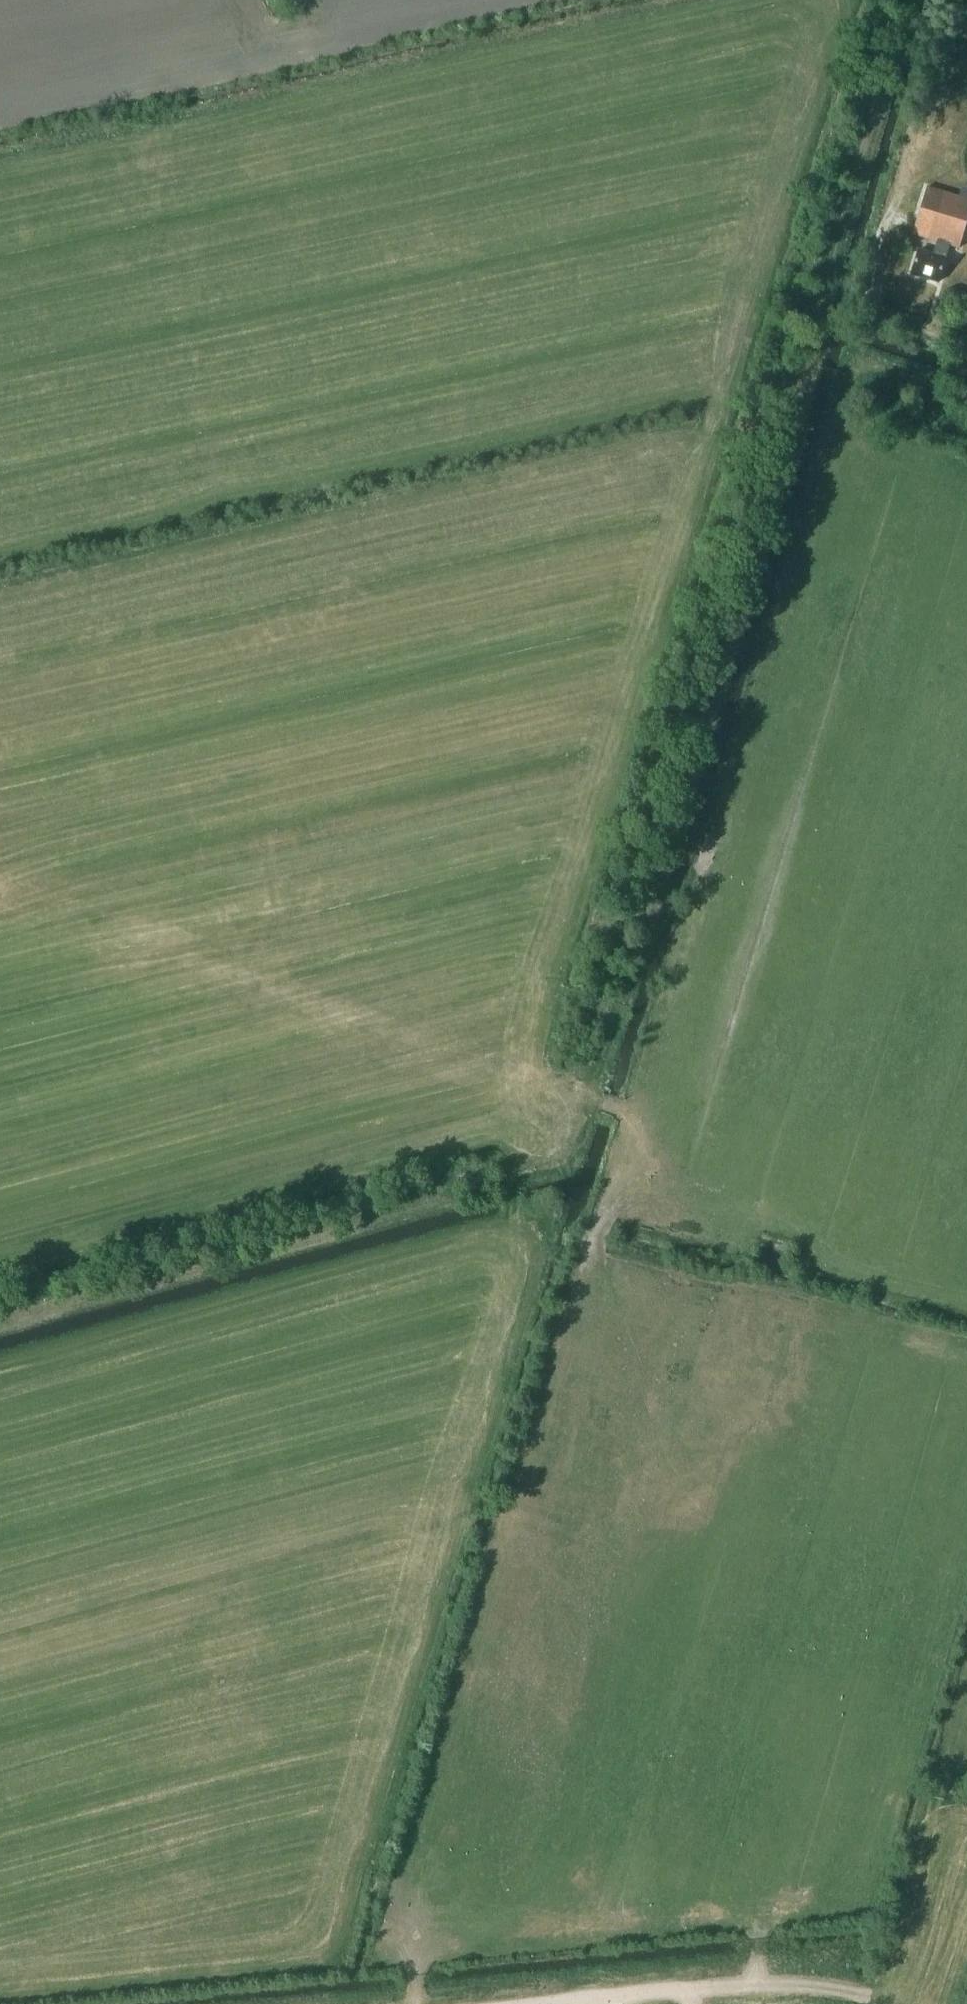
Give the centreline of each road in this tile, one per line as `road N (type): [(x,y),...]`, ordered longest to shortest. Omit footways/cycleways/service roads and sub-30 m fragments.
road 1 (track): [(488,2003),(682,1982)]
road 2 (unclassified): [(874,259),(868,290),(880,312),(966,344)]

